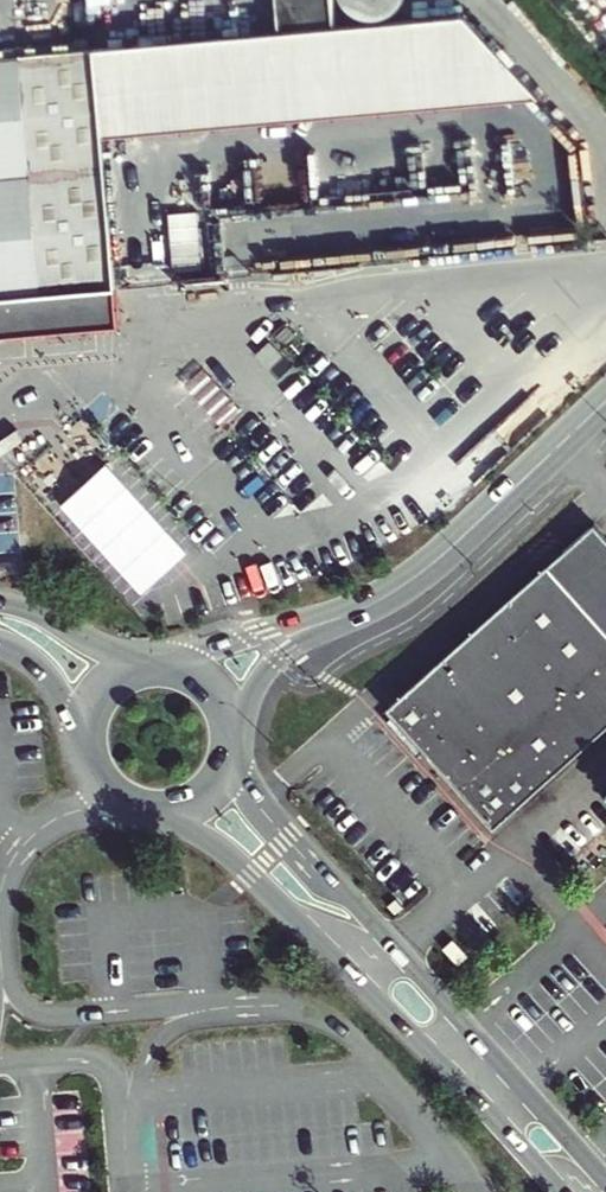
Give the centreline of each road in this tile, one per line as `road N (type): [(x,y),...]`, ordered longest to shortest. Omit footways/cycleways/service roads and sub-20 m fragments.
road 1 (tertiary): [(605,1180),(342,888),(274,825),(244,780),(237,743)]
road 2 (tertiary): [(147,817),(200,835),(252,873),(561,1191)]
road 3 (tertiary): [(361,608),(455,543),(605,401)]
road 4 (tertiary): [(361,608),(156,660)]
road 5 (tertiary): [(237,743),(271,662),(361,608)]
road 6 (tertiary): [(156,660),(113,652),(50,616),(0,601)]
road 7 (tertiary): [(0,644),(48,680),(79,748)]
road 8 (tertiary): [(156,660),(118,670),(98,687),(81,722),(79,748)]
road 9 (tertiary): [(147,817),(186,813),(209,800),(232,768),(237,743)]
road 10 (tertiary): [(237,743),(234,717),(215,683),(181,663),(156,660)]

